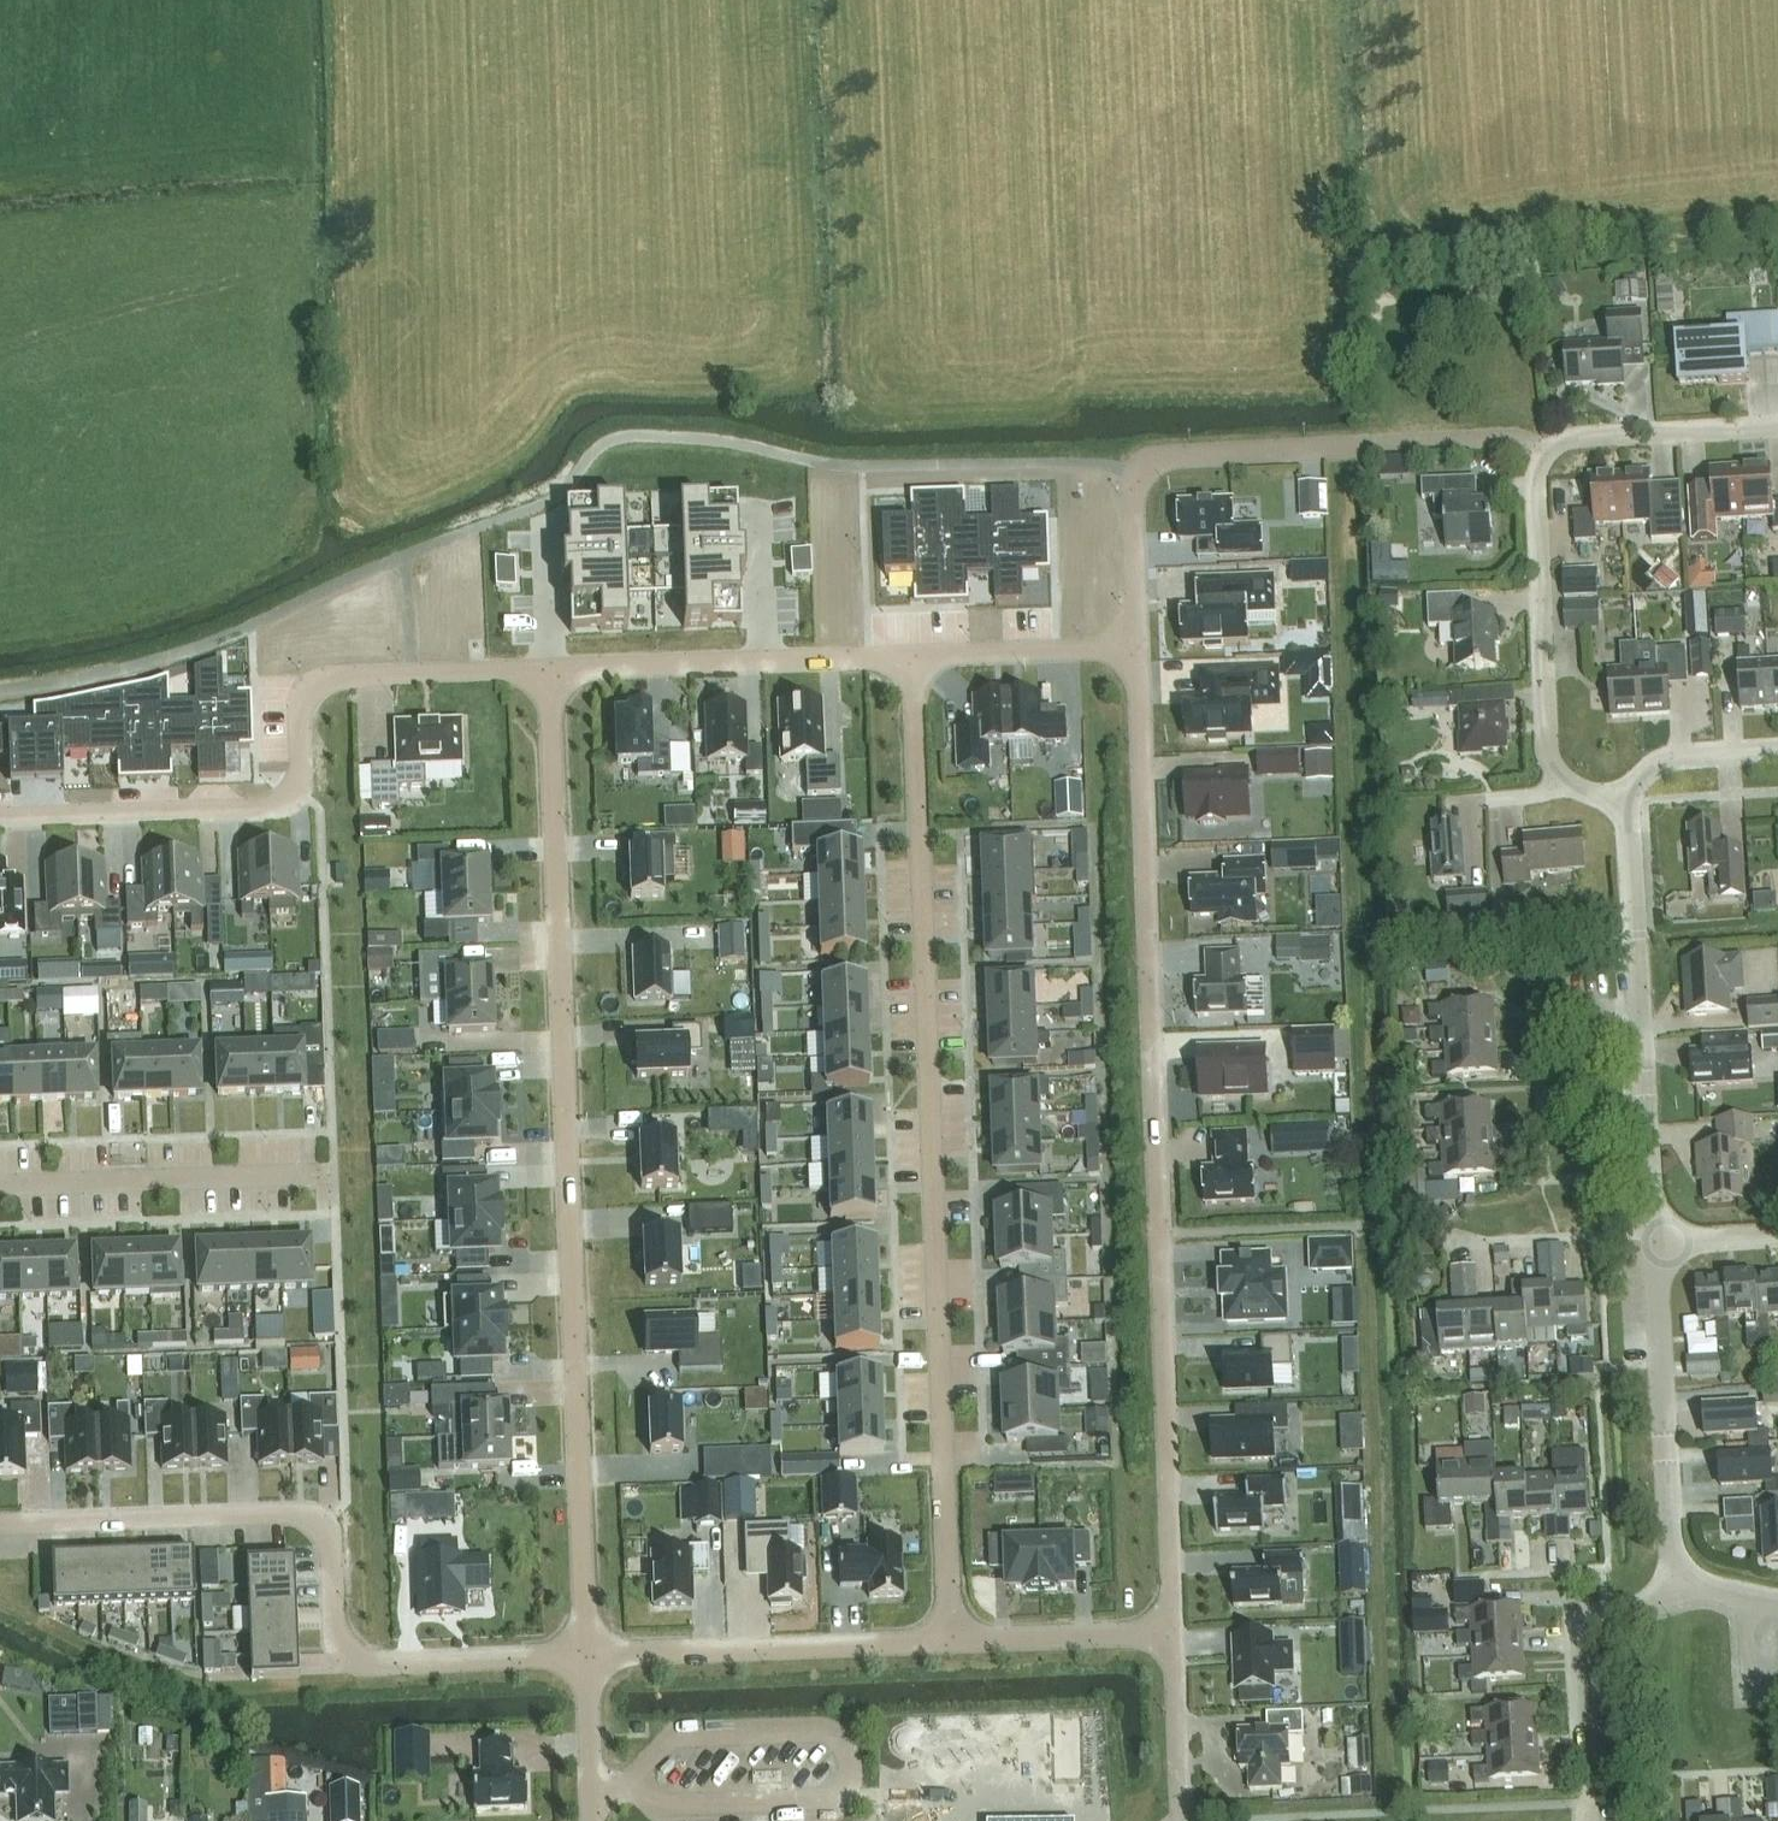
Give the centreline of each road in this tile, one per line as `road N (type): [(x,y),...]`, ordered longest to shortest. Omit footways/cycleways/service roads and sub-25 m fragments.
road 1 (residential): [(1176,1634),(1138,646)]
road 2 (residential): [(583,1659),(551,671)]
road 3 (residential): [(950,1642),(914,658)]
road 4 (residential): [(0,1525),(309,1516),(329,1539),(336,1638),(349,1656),(371,1666),(583,1659)]
road 5 (residential): [(0,817),(276,805),(296,798),(299,718),(315,685),(337,677),(551,671)]
road 6 (residential): [(1138,646),(1133,490),(1150,462),(1514,437),(1549,452)]
road 7 (residential): [(1653,1242),(1626,804)]
road 8 (residential): [(1626,804),(1560,776),(1549,751),(1536,493),(1549,452)]
road 9 (residential): [(583,1659),(950,1642)]
road 10 (residential): [(551,671),(914,658)]
road 11 (residential): [(1678,1585),(1653,1242)]
road 12 (residential): [(0,1186),(331,1174)]
road 13 (residential): [(1585,1820),(1580,1627),(1678,1585)]
road 14 (residential): [(1549,452),(1561,441),(1617,432),(1777,424)]
road 15 (residential): [(950,1642),(1176,1634)]
road 16 (residential): [(914,658),(1138,646)]
road 17 (residential): [(1185,1820),(1176,1634)]
road 18 (residential): [(1626,804),(1649,768),(1667,758),(1777,749)]
road 19 (residential): [(589,1820),(583,1659)]
road 20 (residential): [(1777,1235),(1653,1242)]

